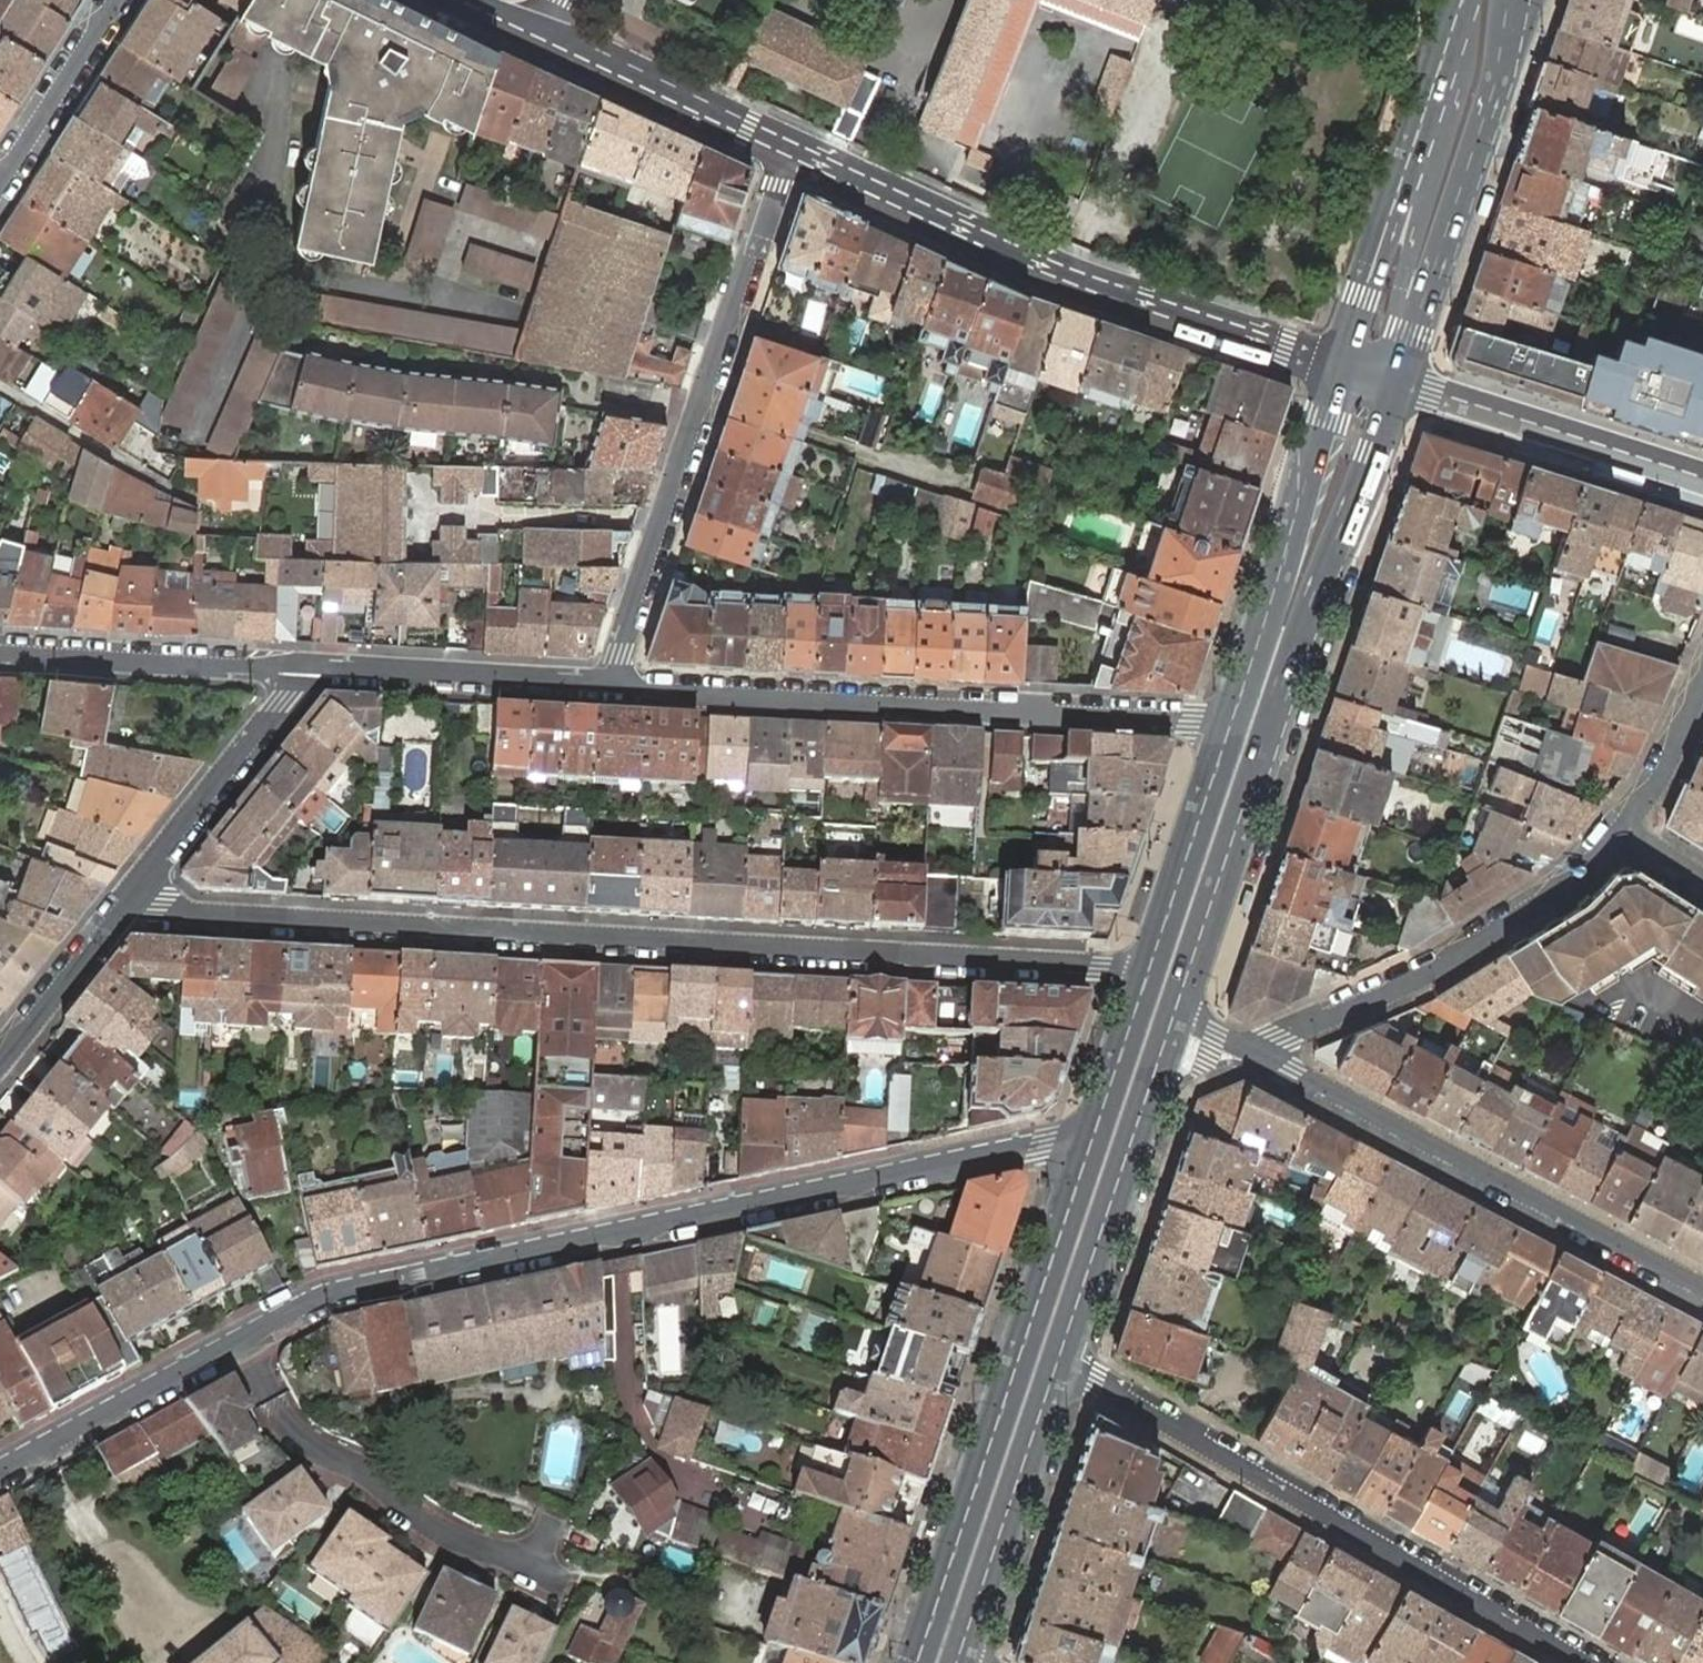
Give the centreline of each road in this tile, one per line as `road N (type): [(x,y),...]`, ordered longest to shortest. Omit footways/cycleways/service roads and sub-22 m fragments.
road 1 (tertiary): [(1096,1133),(324,1294),(0,1472)]
road 2 (residential): [(137,893),(159,910),(1102,966),(1146,982)]
road 3 (primary): [(1175,1016),(1399,384)]
road 4 (residential): [(1227,736),(1196,724),(613,685)]
road 5 (residential): [(1057,1369),(1091,1381),(1585,1662)]
road 6 (secondary): [(793,155),(1065,276),(1341,368)]
road 7 (residential): [(613,685),(738,295),(793,155)]
road 8 (primary): [(1096,1133),(918,1662)]
road 9 (residential): [(1702,1286),(1269,1060)]
road 10 (residential): [(1626,830),(1543,904),(1419,975),(1281,1038),(1269,1060)]
road 11 (tertiary): [(1469,0),(1467,72),(1394,325),(1391,370),(1399,384)]
road 12 (primary): [(1462,0),(1341,368)]
road 13 (primary): [(1341,368),(1227,736)]
road 14 (primary): [(1057,1369),(1175,1016)]
road 15 (residential): [(287,664),(613,685)]
road 16 (primary): [(1399,384),(1422,337),(1498,77)]
road 17 (tertiary): [(1399,384),(1702,482)]
road 18 (primary): [(961,1658),(1057,1369)]
road 19 (residential): [(287,664),(0,652)]
road 20 (residential): [(137,893),(286,703),(287,664)]
road 21 (secondary): [(540,36),(793,155)]
road 22 (primary): [(1227,736),(1146,982)]
road 23 (residential): [(0,385),(190,498)]
road 24 (residential): [(0,1064),(137,893)]
road 25 (residential): [(0,183),(116,0)]
road 26 (residential): [(1702,687),(1659,782),(1626,830)]
road 27 (primary): [(1146,982),(1096,1133)]

